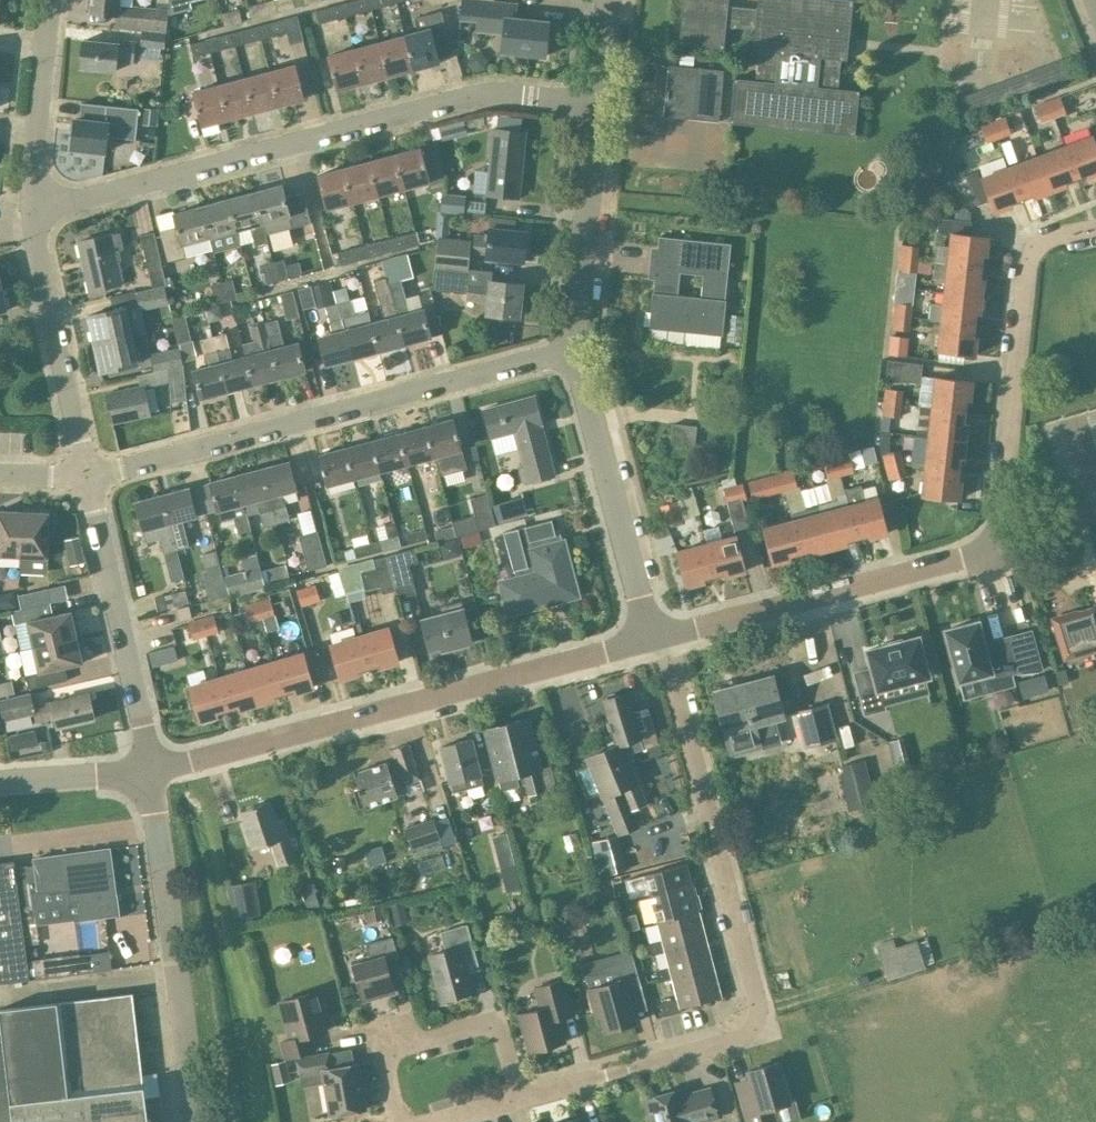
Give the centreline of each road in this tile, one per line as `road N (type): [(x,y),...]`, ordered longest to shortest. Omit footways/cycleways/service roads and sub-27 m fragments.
road 1 (residential): [(524,1091),(765,1026),(653,638)]
road 2 (residential): [(33,210),(489,88),(598,107)]
road 3 (residential): [(153,775),(653,638)]
road 4 (residential): [(88,477),(572,348)]
road 5 (residential): [(991,550),(1028,262),(1041,237),(1095,226)]
road 6 (residential): [(653,638),(991,550)]
road 7 (unclassified): [(193,1121),(153,775)]
road 8 (residential): [(153,775),(88,477)]
road 9 (residential): [(653,638),(572,348)]
road 10 (residential): [(88,477),(33,210)]
road 11 (residential): [(402,1121),(385,1062),(396,1043),(487,1020),(505,1032),(524,1091)]
road 12 (residential): [(572,348),(598,107)]
road 13 (residential): [(33,210),(52,0)]
road 14 (residential): [(0,785),(153,775)]

